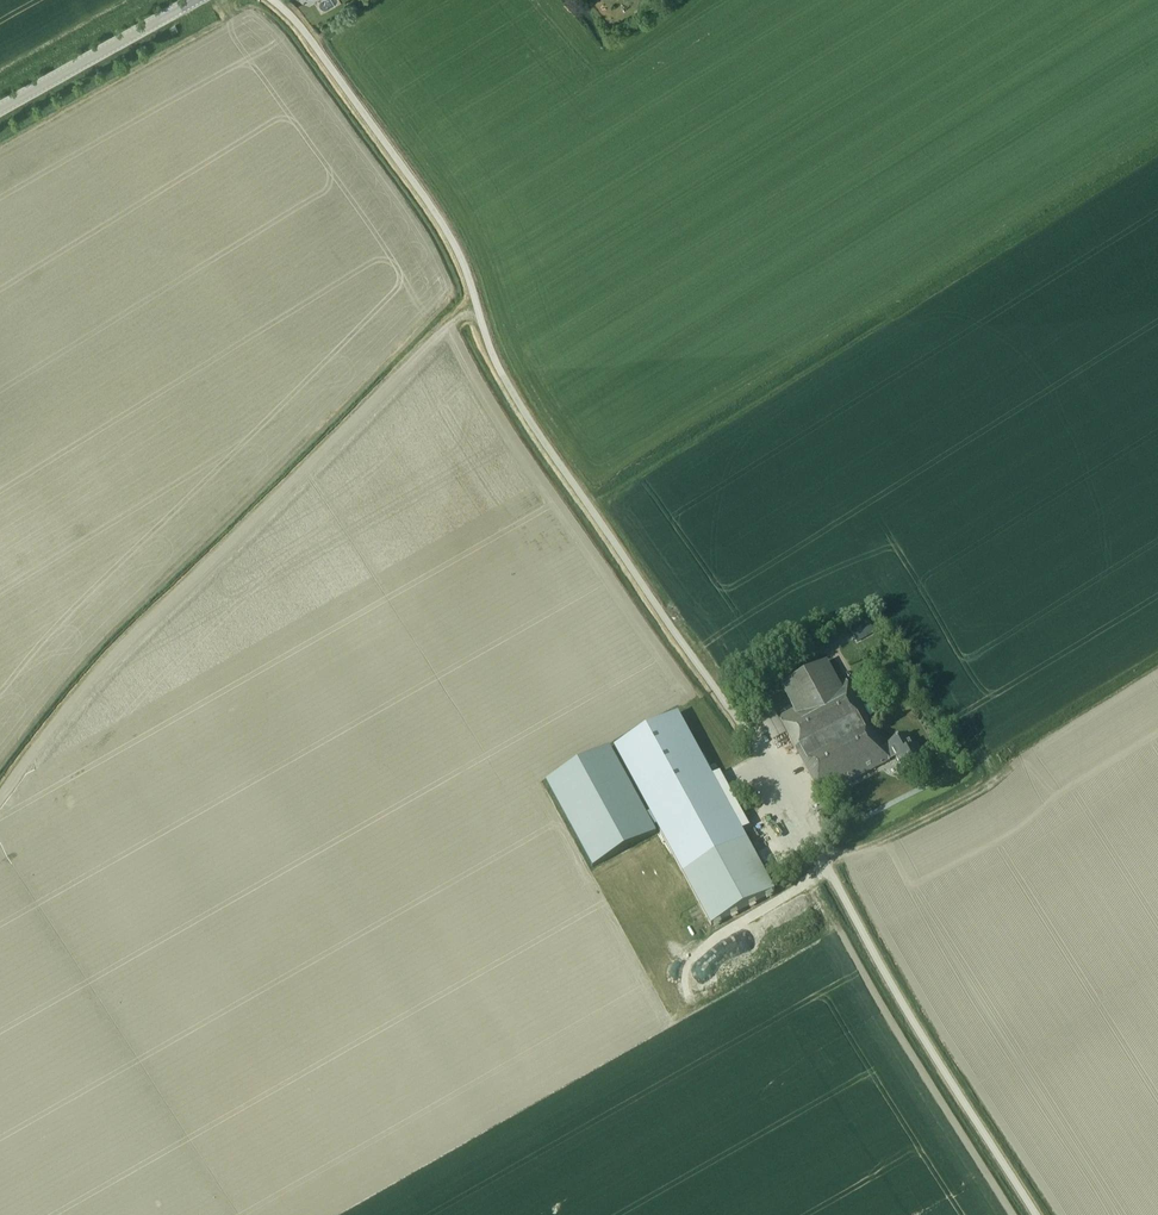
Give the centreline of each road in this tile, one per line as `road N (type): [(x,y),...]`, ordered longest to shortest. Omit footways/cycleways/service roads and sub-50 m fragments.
road 1 (unclassified): [(1035,1214),(906,1011),(837,890),(806,812),(532,430),(486,344),(464,265),(442,224),(275,0)]
road 2 (track): [(827,867),(693,955),(686,972),(687,1028)]
road 3 (tertiary): [(0,109),(190,0)]

